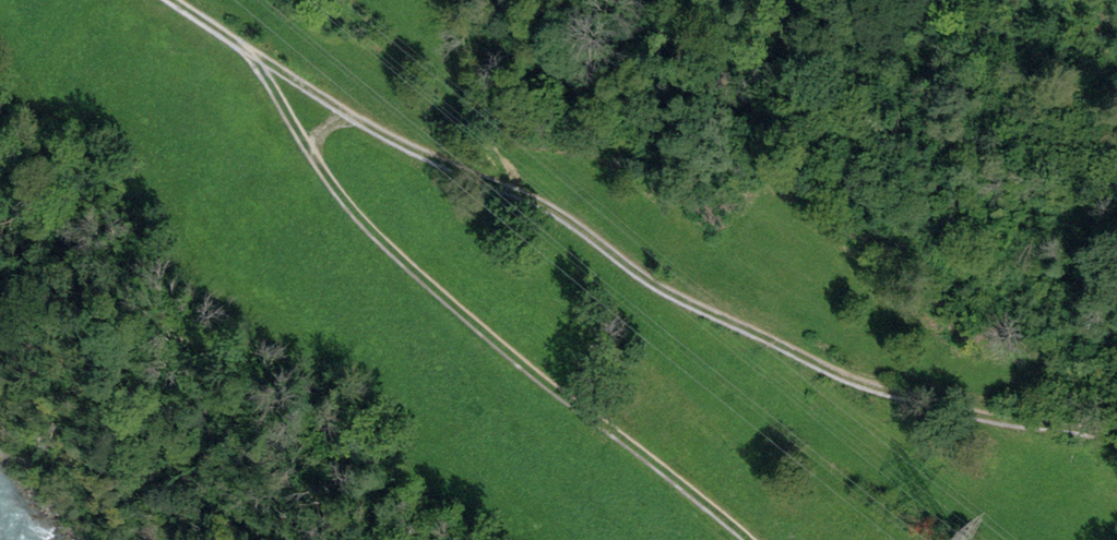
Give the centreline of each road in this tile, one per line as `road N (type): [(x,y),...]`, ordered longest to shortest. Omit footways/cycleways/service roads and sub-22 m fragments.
road 1 (track): [(1116,437),(1041,429),(863,386),(172,0)]
road 2 (track): [(742,539),(322,169),(331,124),(353,108)]

